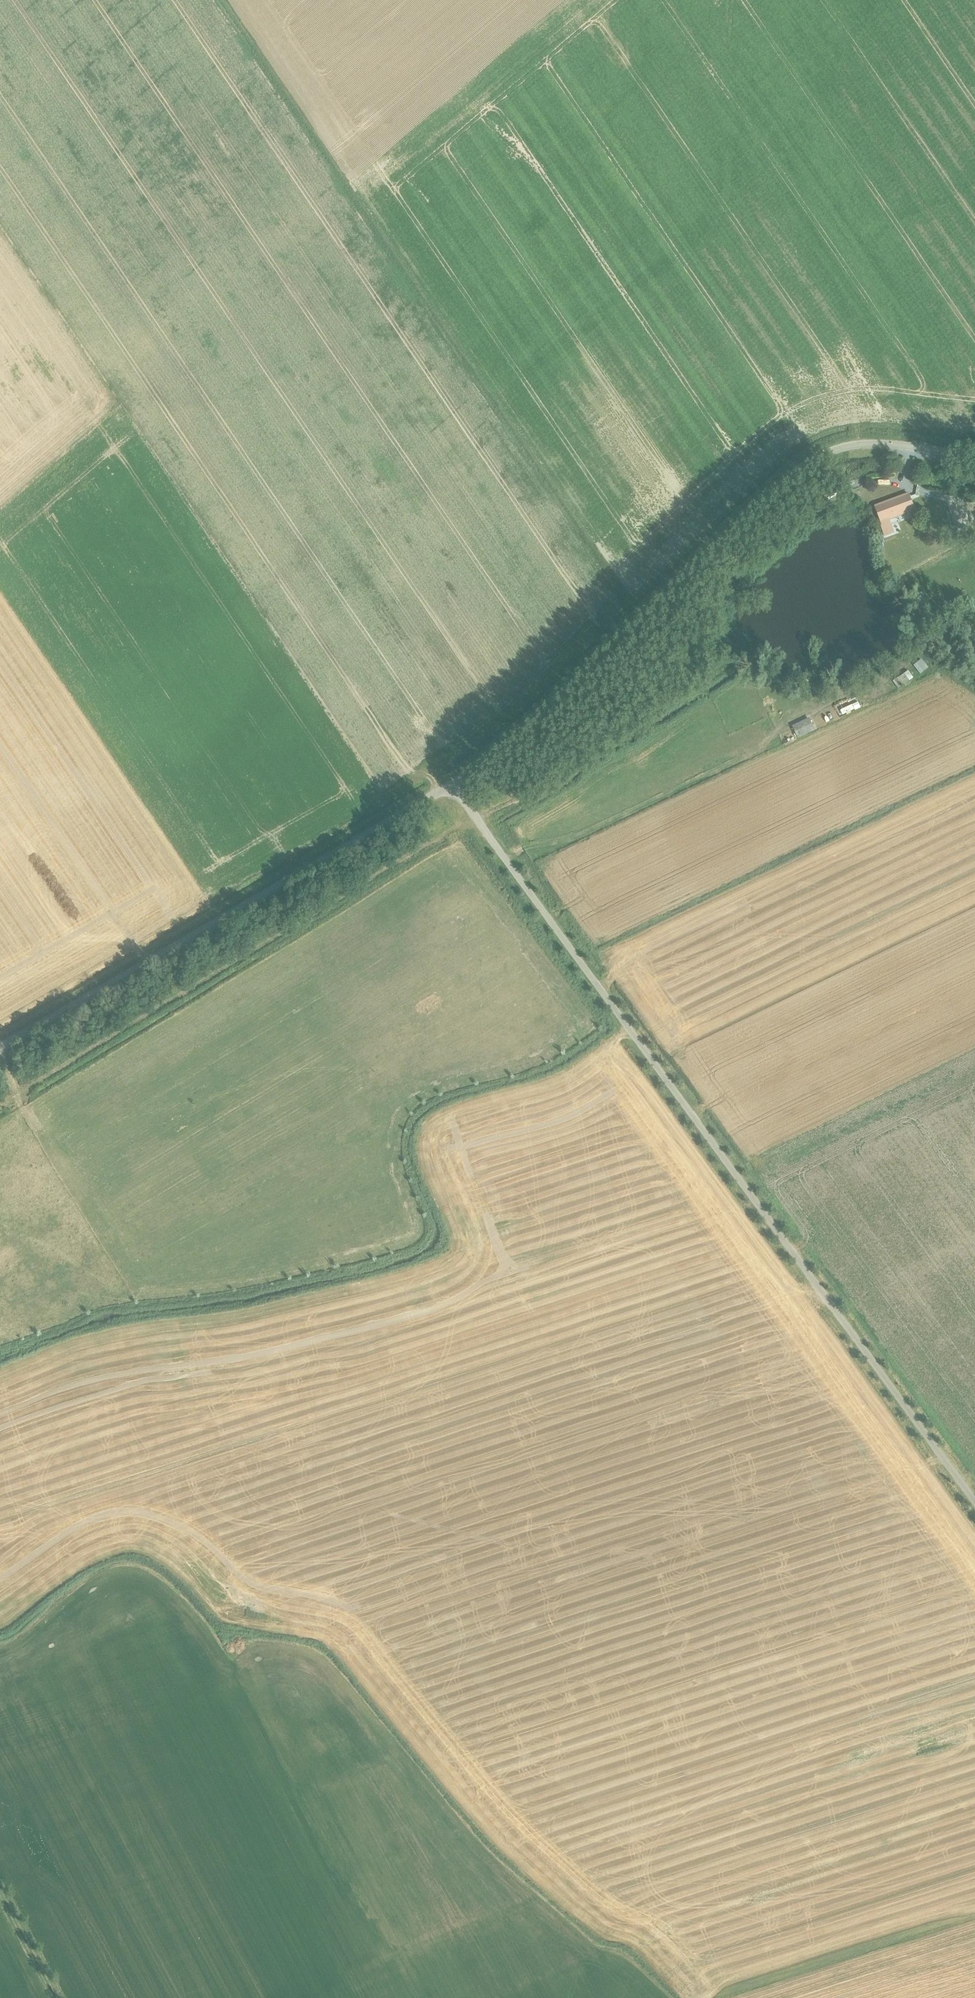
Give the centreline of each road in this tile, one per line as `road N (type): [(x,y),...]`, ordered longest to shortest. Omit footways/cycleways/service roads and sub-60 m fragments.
road 1 (unclassified): [(974,1505),(447,784)]
road 2 (unclassified): [(447,784),(515,733),(810,462),(863,444),(974,450)]
road 3 (track): [(0,1101),(471,817)]
road 4 (unclassified): [(0,1042),(447,784)]
road 5 (track): [(57,1997),(0,1890)]

